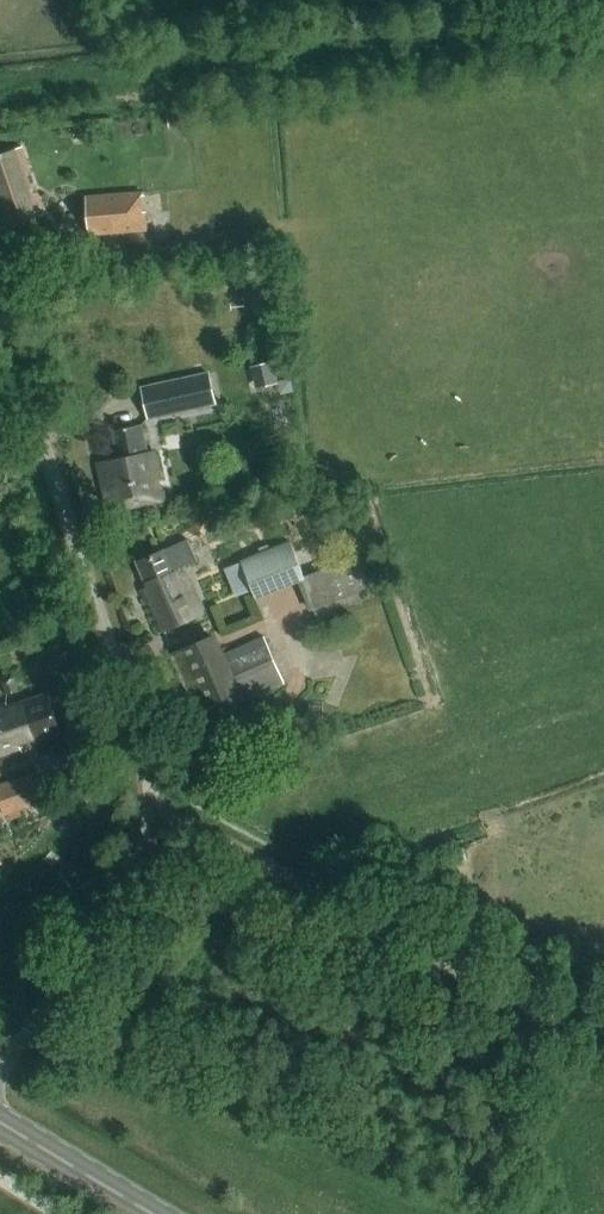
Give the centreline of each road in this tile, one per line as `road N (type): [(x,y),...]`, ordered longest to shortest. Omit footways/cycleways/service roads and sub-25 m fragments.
road 1 (unclassified): [(0,1079),(123,895),(147,812),(139,735),(0,329)]
road 2 (track): [(603,1035),(182,820),(147,812)]
road 3 (primary): [(160,1213),(0,1118)]

